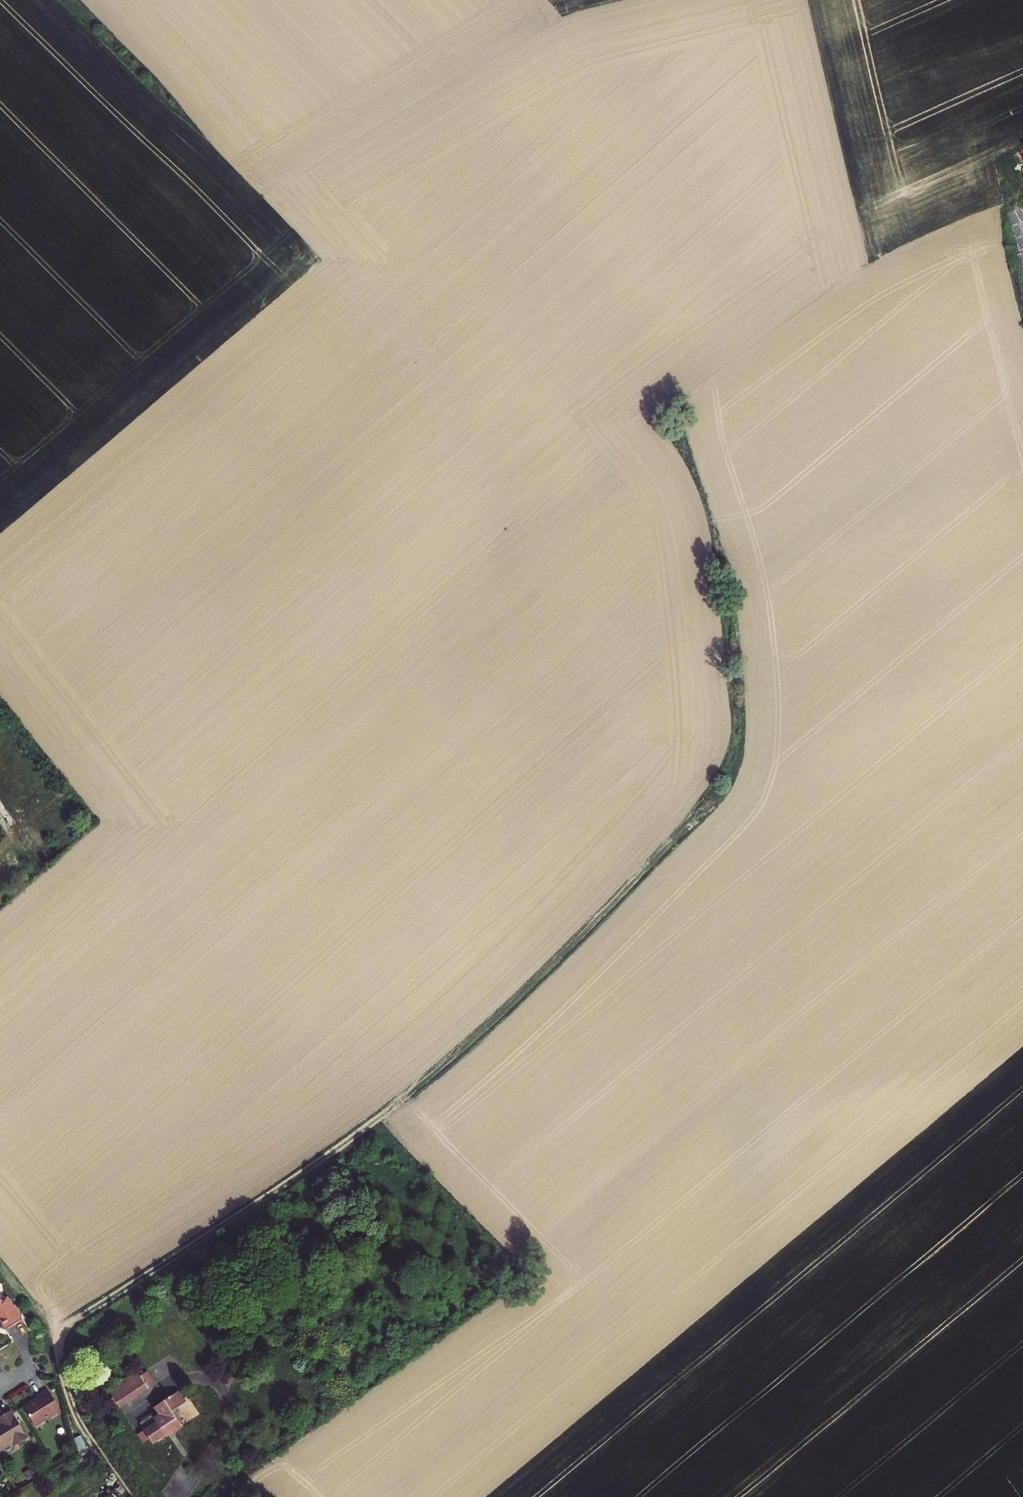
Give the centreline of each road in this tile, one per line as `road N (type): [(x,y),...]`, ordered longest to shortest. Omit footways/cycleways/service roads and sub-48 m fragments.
road 1 (track): [(696,818),(516,1003),(397,1108),(61,1339)]
road 2 (track): [(130,1496),(82,1430),(61,1339)]

